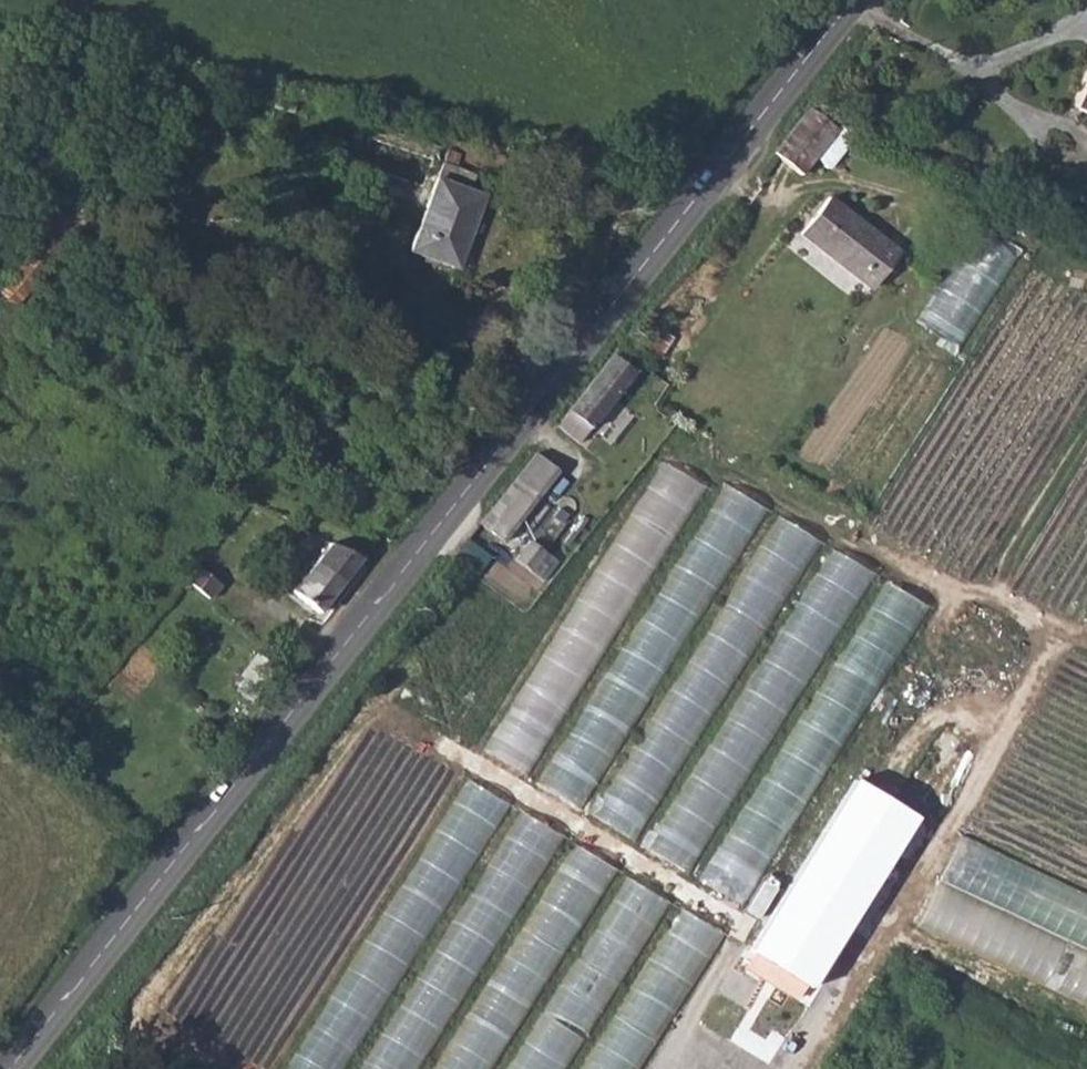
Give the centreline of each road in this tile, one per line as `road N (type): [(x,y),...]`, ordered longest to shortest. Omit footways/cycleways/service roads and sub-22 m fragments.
road 1 (tertiary): [(853,11),(9,1068)]
road 2 (track): [(0,325),(221,484),(402,576)]
road 3 (residential): [(853,11),(880,31),(975,68)]

